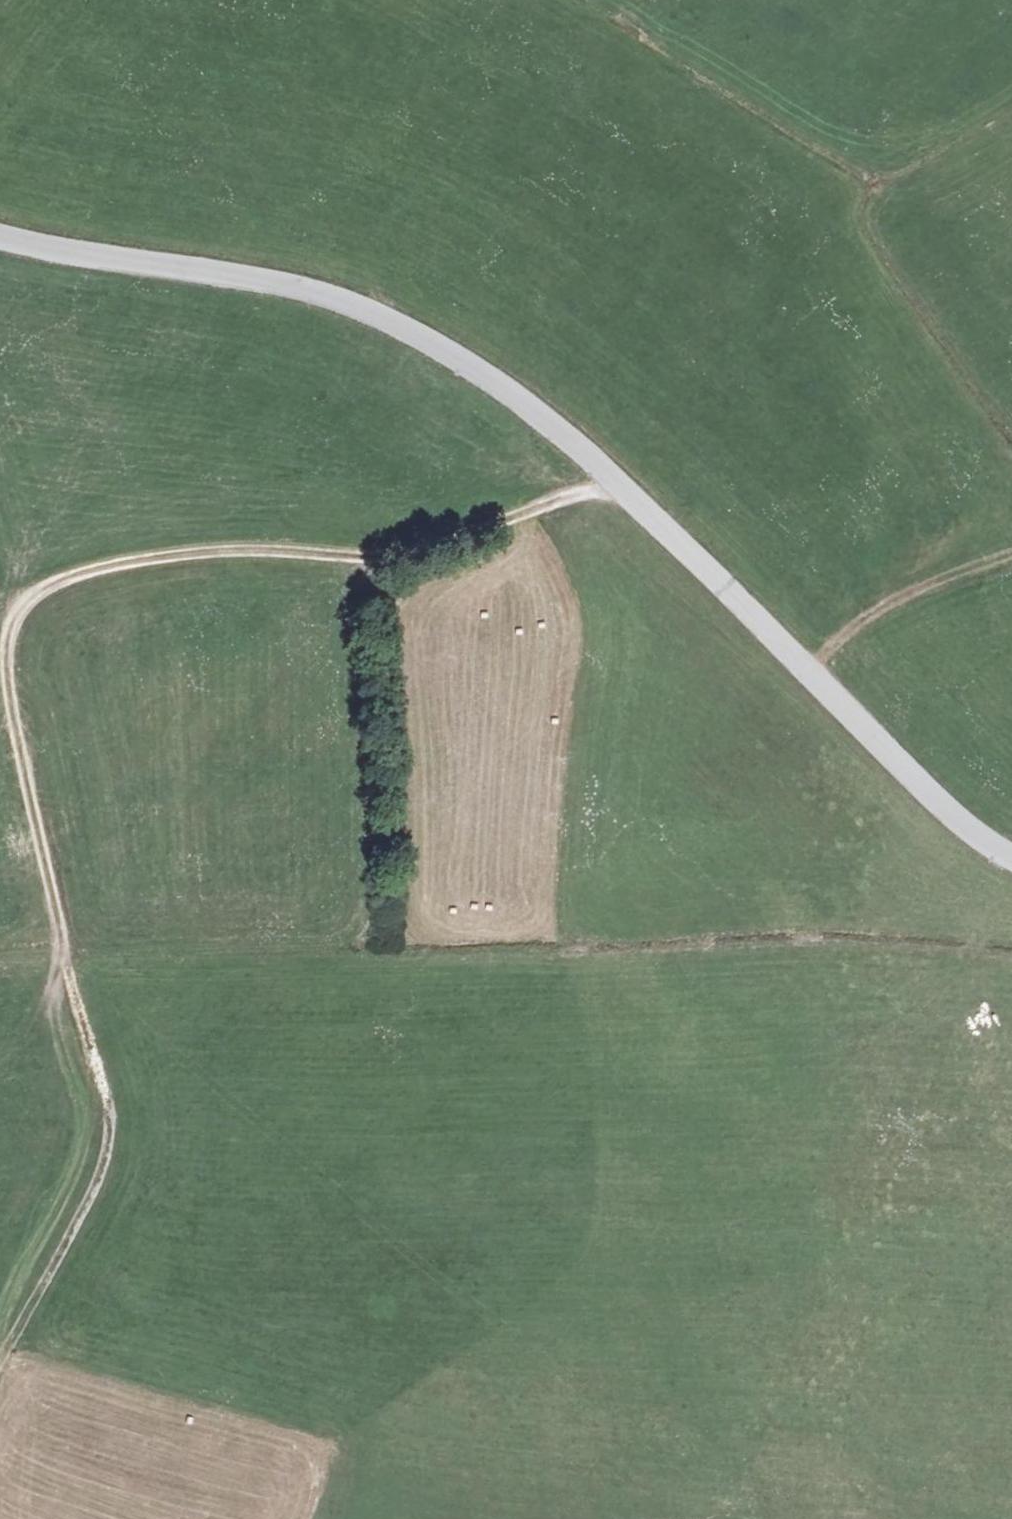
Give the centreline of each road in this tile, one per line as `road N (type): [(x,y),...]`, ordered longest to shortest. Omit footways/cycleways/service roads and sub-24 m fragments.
road 1 (unclassified): [(0,232),(313,292),(411,332),(620,485),(939,802),(1011,856)]
road 2 (track): [(620,485),(415,555),(148,558),(26,600),(9,632),(11,683),(107,1110),(99,1187)]

